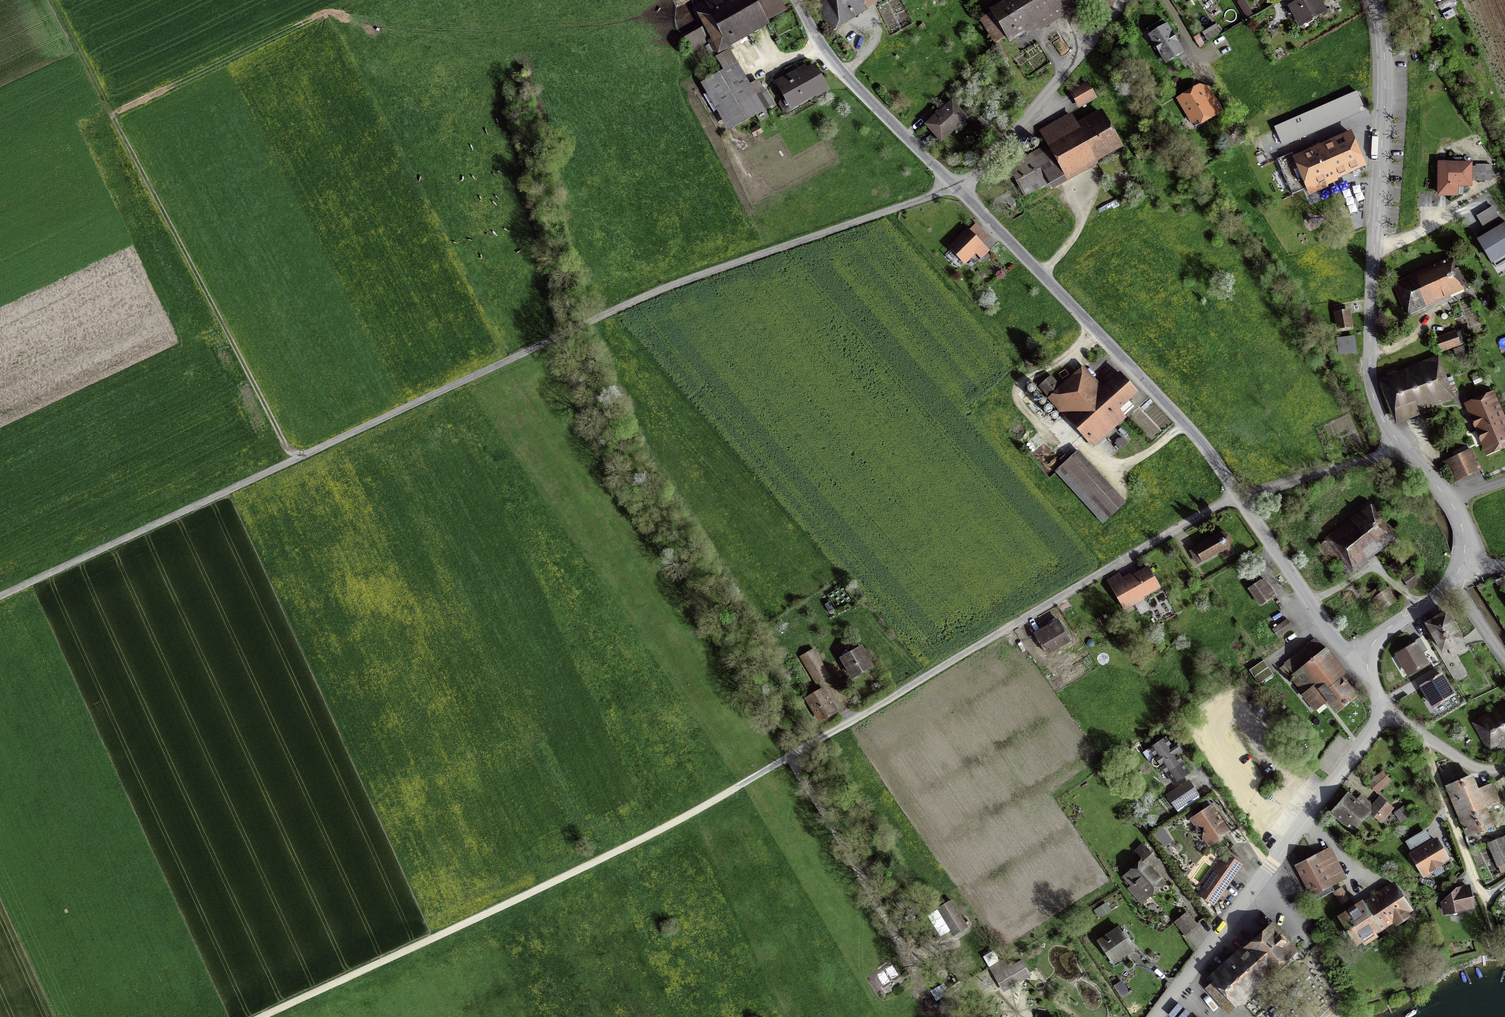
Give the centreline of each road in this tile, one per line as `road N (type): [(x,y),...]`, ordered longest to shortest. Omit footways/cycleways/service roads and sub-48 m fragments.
road 1 (residential): [(1239,497),(677,826),(267,1016)]
road 2 (unclassified): [(0,595),(639,299),(957,186)]
road 3 (residential): [(1375,0),(1385,90),(1370,375),(1397,442)]
road 4 (residential): [(957,186),(1185,423),(1239,497)]
road 5 (track): [(291,458),(112,112)]
road 6 (residential): [(1378,711),(1160,1016)]
road 7 (track): [(352,0),(112,112)]
road 8 (residential): [(1123,0),(1001,149),(957,186)]
road 9 (residential): [(795,0),(822,49),(957,186)]
road 10 (residential): [(1421,734),(1431,776),(1502,946)]
road 11 (residential): [(1239,497),(1339,643),(1368,656)]
road 12 (residential): [(1397,442),(1371,460),(1239,497)]
road 13 (track): [(112,112),(53,0)]

